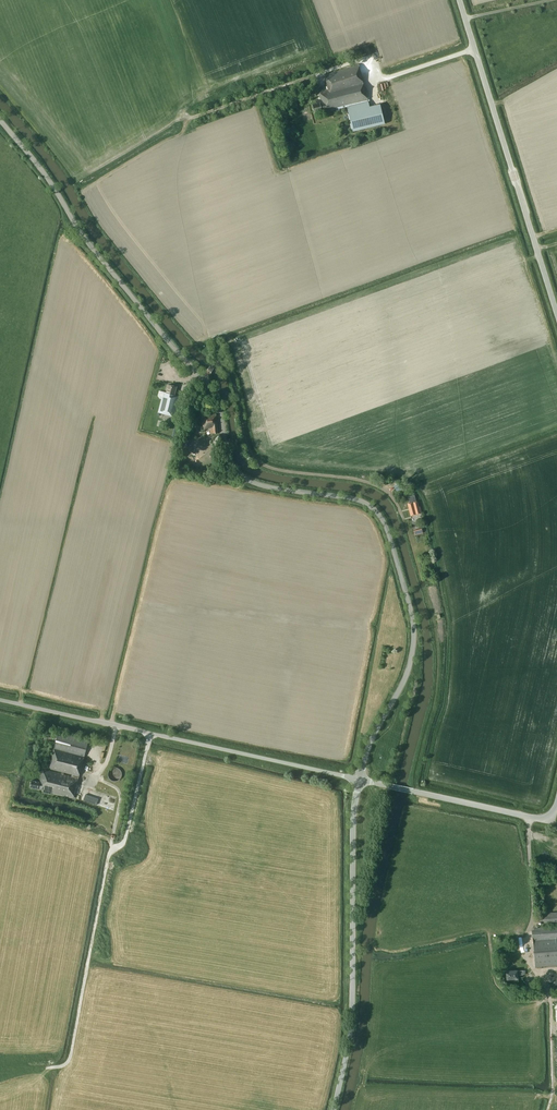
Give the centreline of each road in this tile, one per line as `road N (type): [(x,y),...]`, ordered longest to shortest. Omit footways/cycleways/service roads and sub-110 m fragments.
road 1 (tertiary): [(360,779),(413,644),(409,602),(380,517),(357,500),(264,486),(238,473),(209,386),(87,241),(0,119)]
road 2 (unclassified): [(360,779),(0,700)]
road 3 (tertiary): [(335,1109),(351,1028),(360,779)]
road 4 (unclassified): [(556,313),(459,0)]
road 5 (track): [(527,959),(551,1002),(549,1109)]
road 6 (unclassified): [(412,792),(537,819),(556,806)]
road 7 (track): [(313,76),(189,118)]

